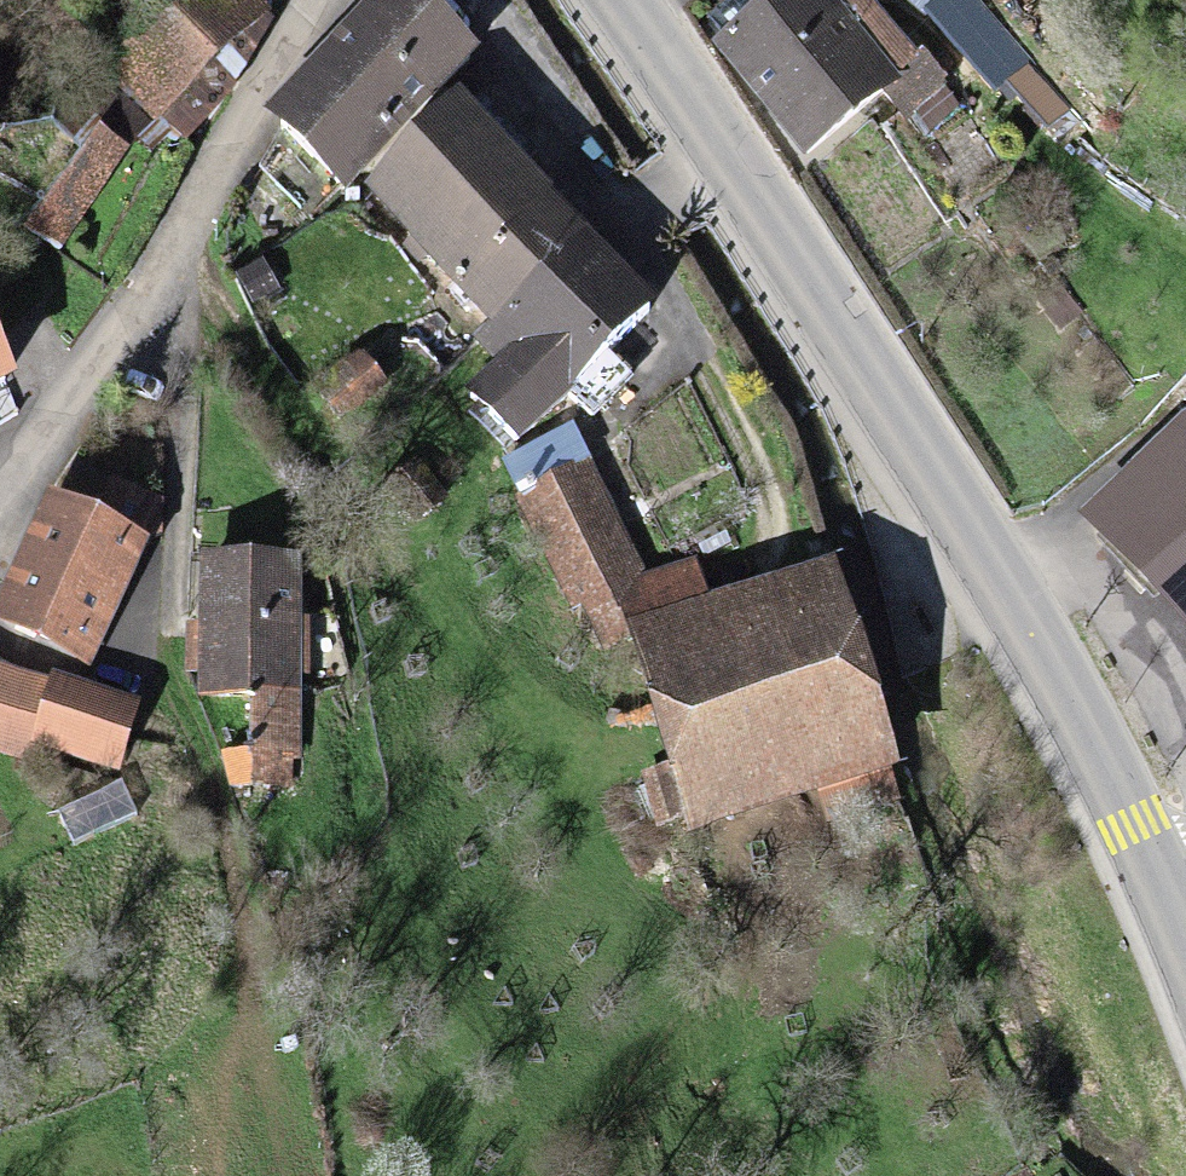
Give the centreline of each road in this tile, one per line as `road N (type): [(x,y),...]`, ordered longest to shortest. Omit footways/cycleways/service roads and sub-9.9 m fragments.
road 1 (primary): [(625,0),(970,524),(1074,703),(1157,872)]
road 2 (residential): [(344,3),(285,78),(152,289),(0,495)]

